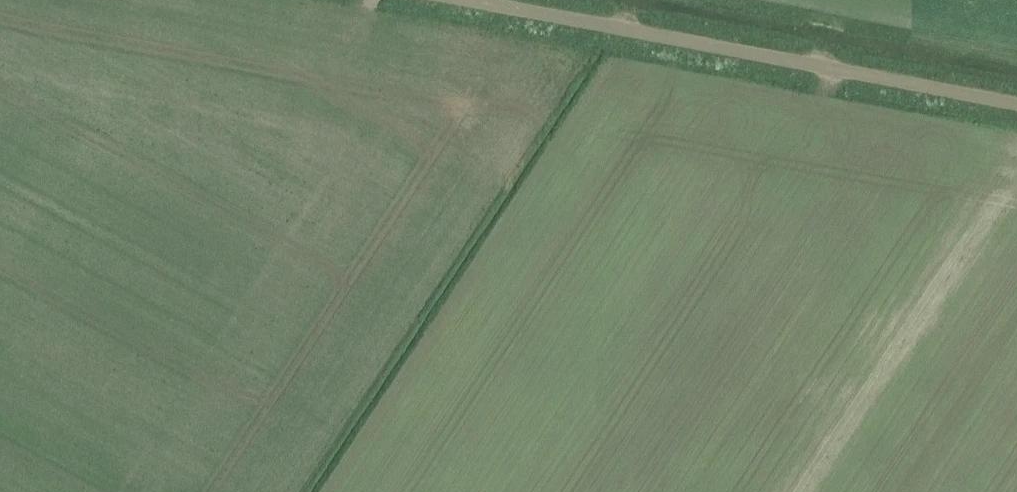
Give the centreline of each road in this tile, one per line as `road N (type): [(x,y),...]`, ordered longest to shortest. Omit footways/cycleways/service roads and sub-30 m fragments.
road 1 (unclassified): [(482,0),(1016,104)]

